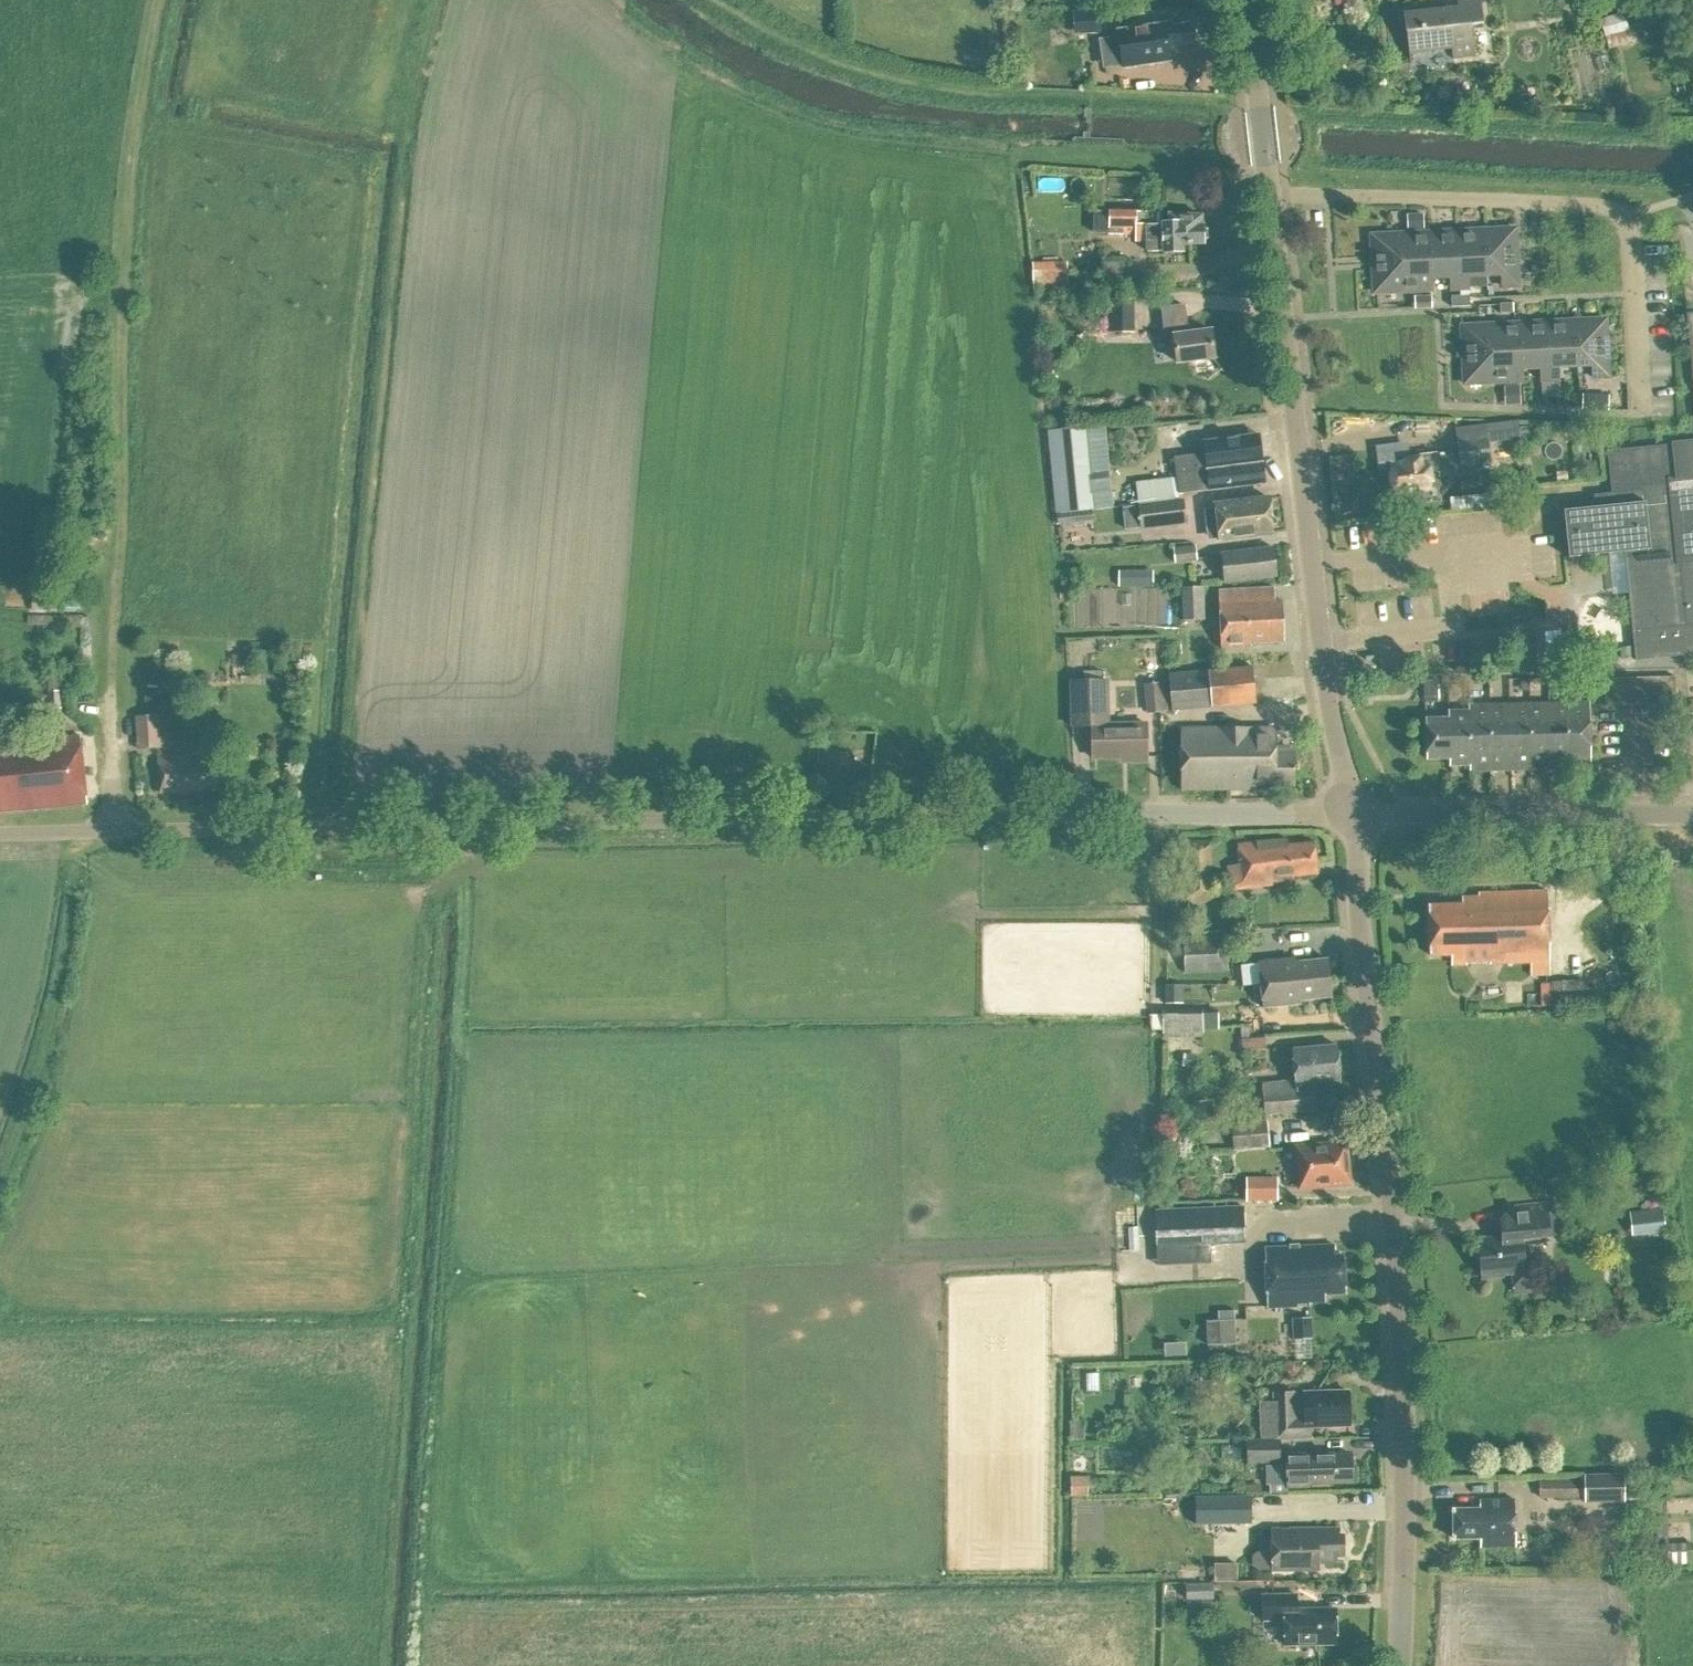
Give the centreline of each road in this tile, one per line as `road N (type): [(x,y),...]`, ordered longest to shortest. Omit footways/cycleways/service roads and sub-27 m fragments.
road 1 (unclassified): [(0,830),(1080,811),(1349,815)]
road 2 (tertiary): [(1398,1665),(1401,1362),(1349,815)]
road 3 (track): [(159,0),(131,174),(106,550),(102,687),(111,828)]
road 4 (tertiary): [(1349,815),(1266,196)]
road 5 (residential): [(1266,196),(1617,209),(1631,233),(1637,417)]
road 6 (tertiary): [(1692,816),(1349,815)]
road 7 (tertiary): [(1266,196),(1246,0)]

